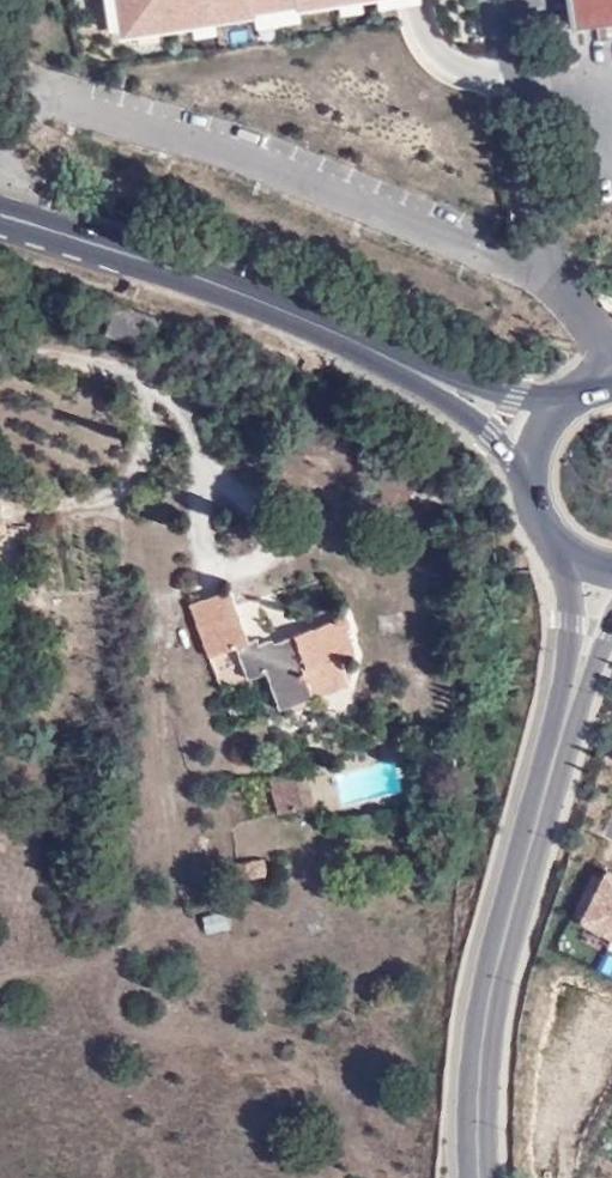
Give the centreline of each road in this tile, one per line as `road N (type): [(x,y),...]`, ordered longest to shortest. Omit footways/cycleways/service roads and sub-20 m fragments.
road 1 (tertiary): [(479,1177),(483,1025),(572,688)]
road 2 (primary): [(0,214),(193,274),(418,369)]
road 3 (primary): [(418,369),(490,437),(532,497)]
road 4 (primary): [(568,401),(418,369)]
road 5 (tertiary): [(562,546),(572,688)]

